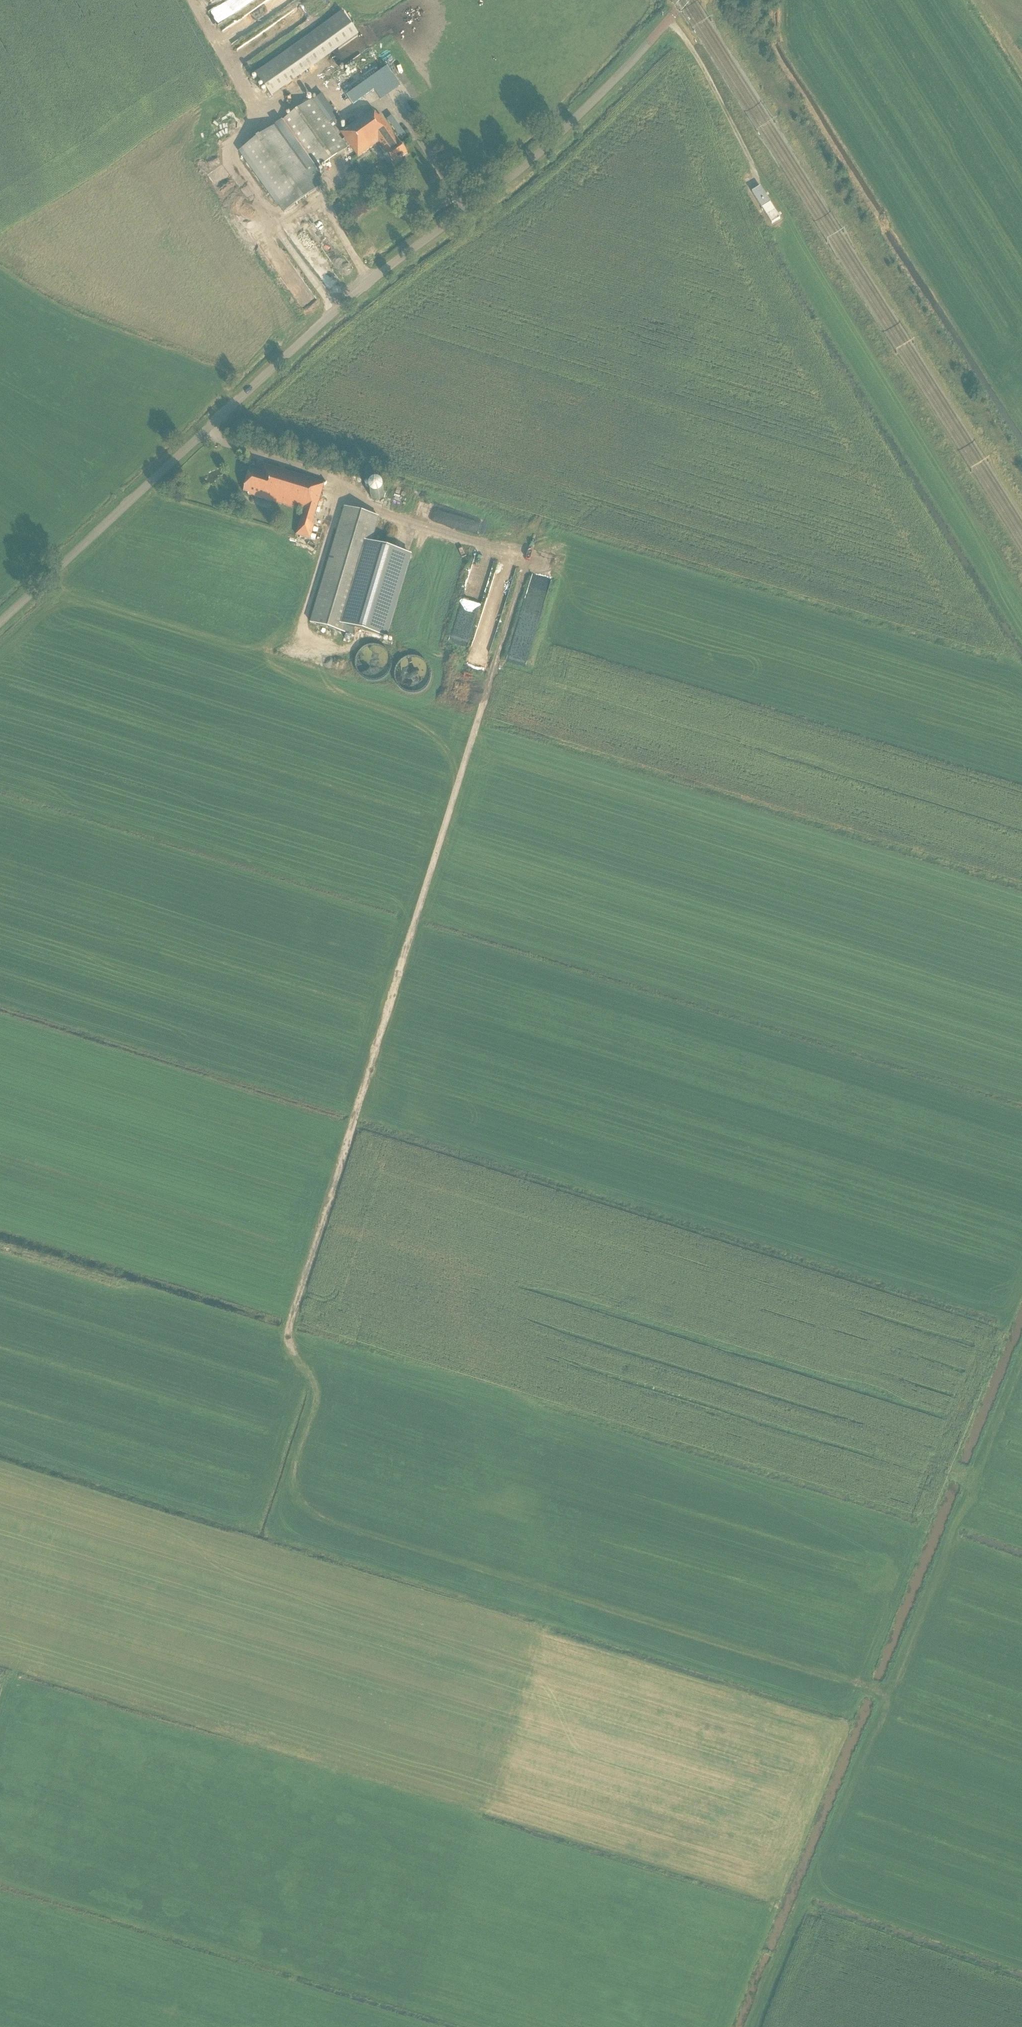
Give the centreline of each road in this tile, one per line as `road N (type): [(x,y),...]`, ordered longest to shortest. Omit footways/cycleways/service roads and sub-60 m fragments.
road 1 (unclassified): [(0,625),(353,295),(540,151),(685,0)]

